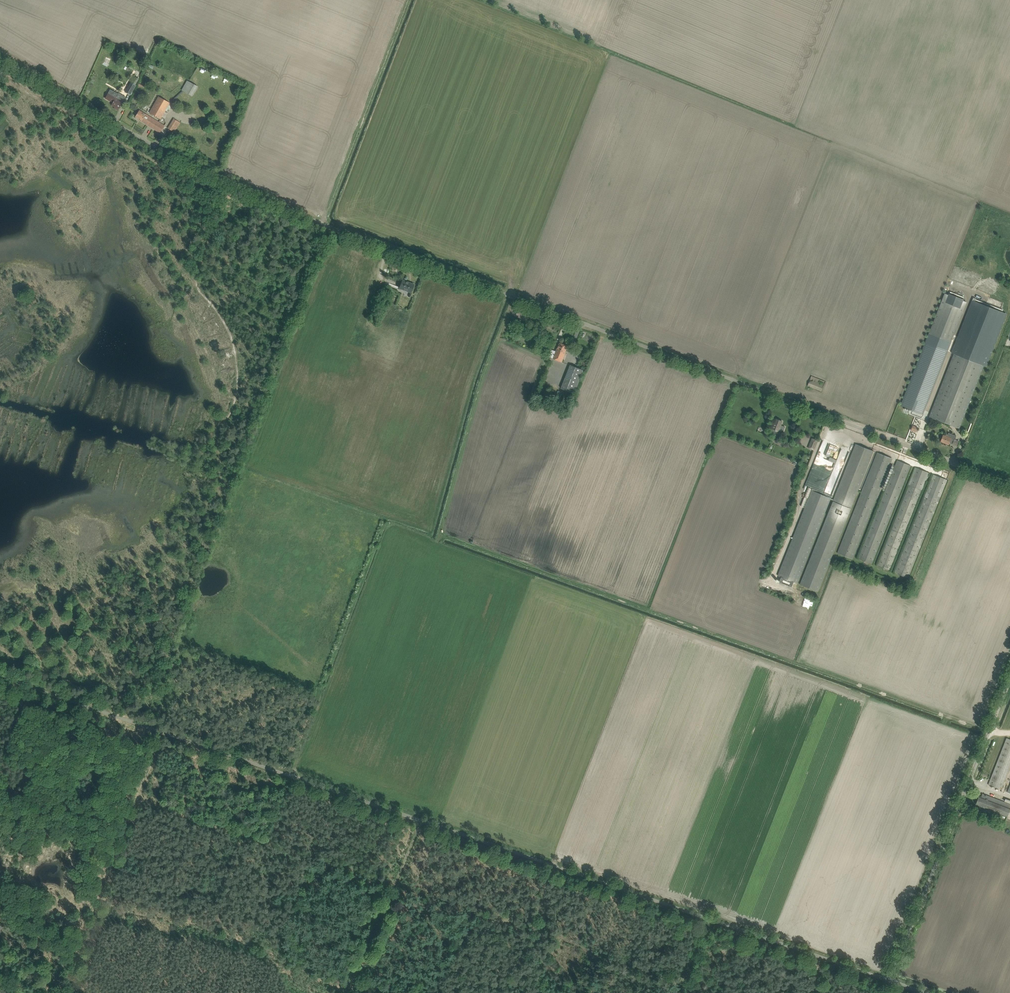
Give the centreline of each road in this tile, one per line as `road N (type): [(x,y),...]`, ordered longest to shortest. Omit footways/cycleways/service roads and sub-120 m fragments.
road 1 (unclassified): [(1009,484),(323,225),(148,142),(0,55)]
road 2 (unclassified): [(0,676),(890,981)]
road 3 (unclassified): [(890,981),(1009,681)]
road 4 (track): [(408,0),(323,225)]
road 5 (track): [(349,992),(422,820)]

